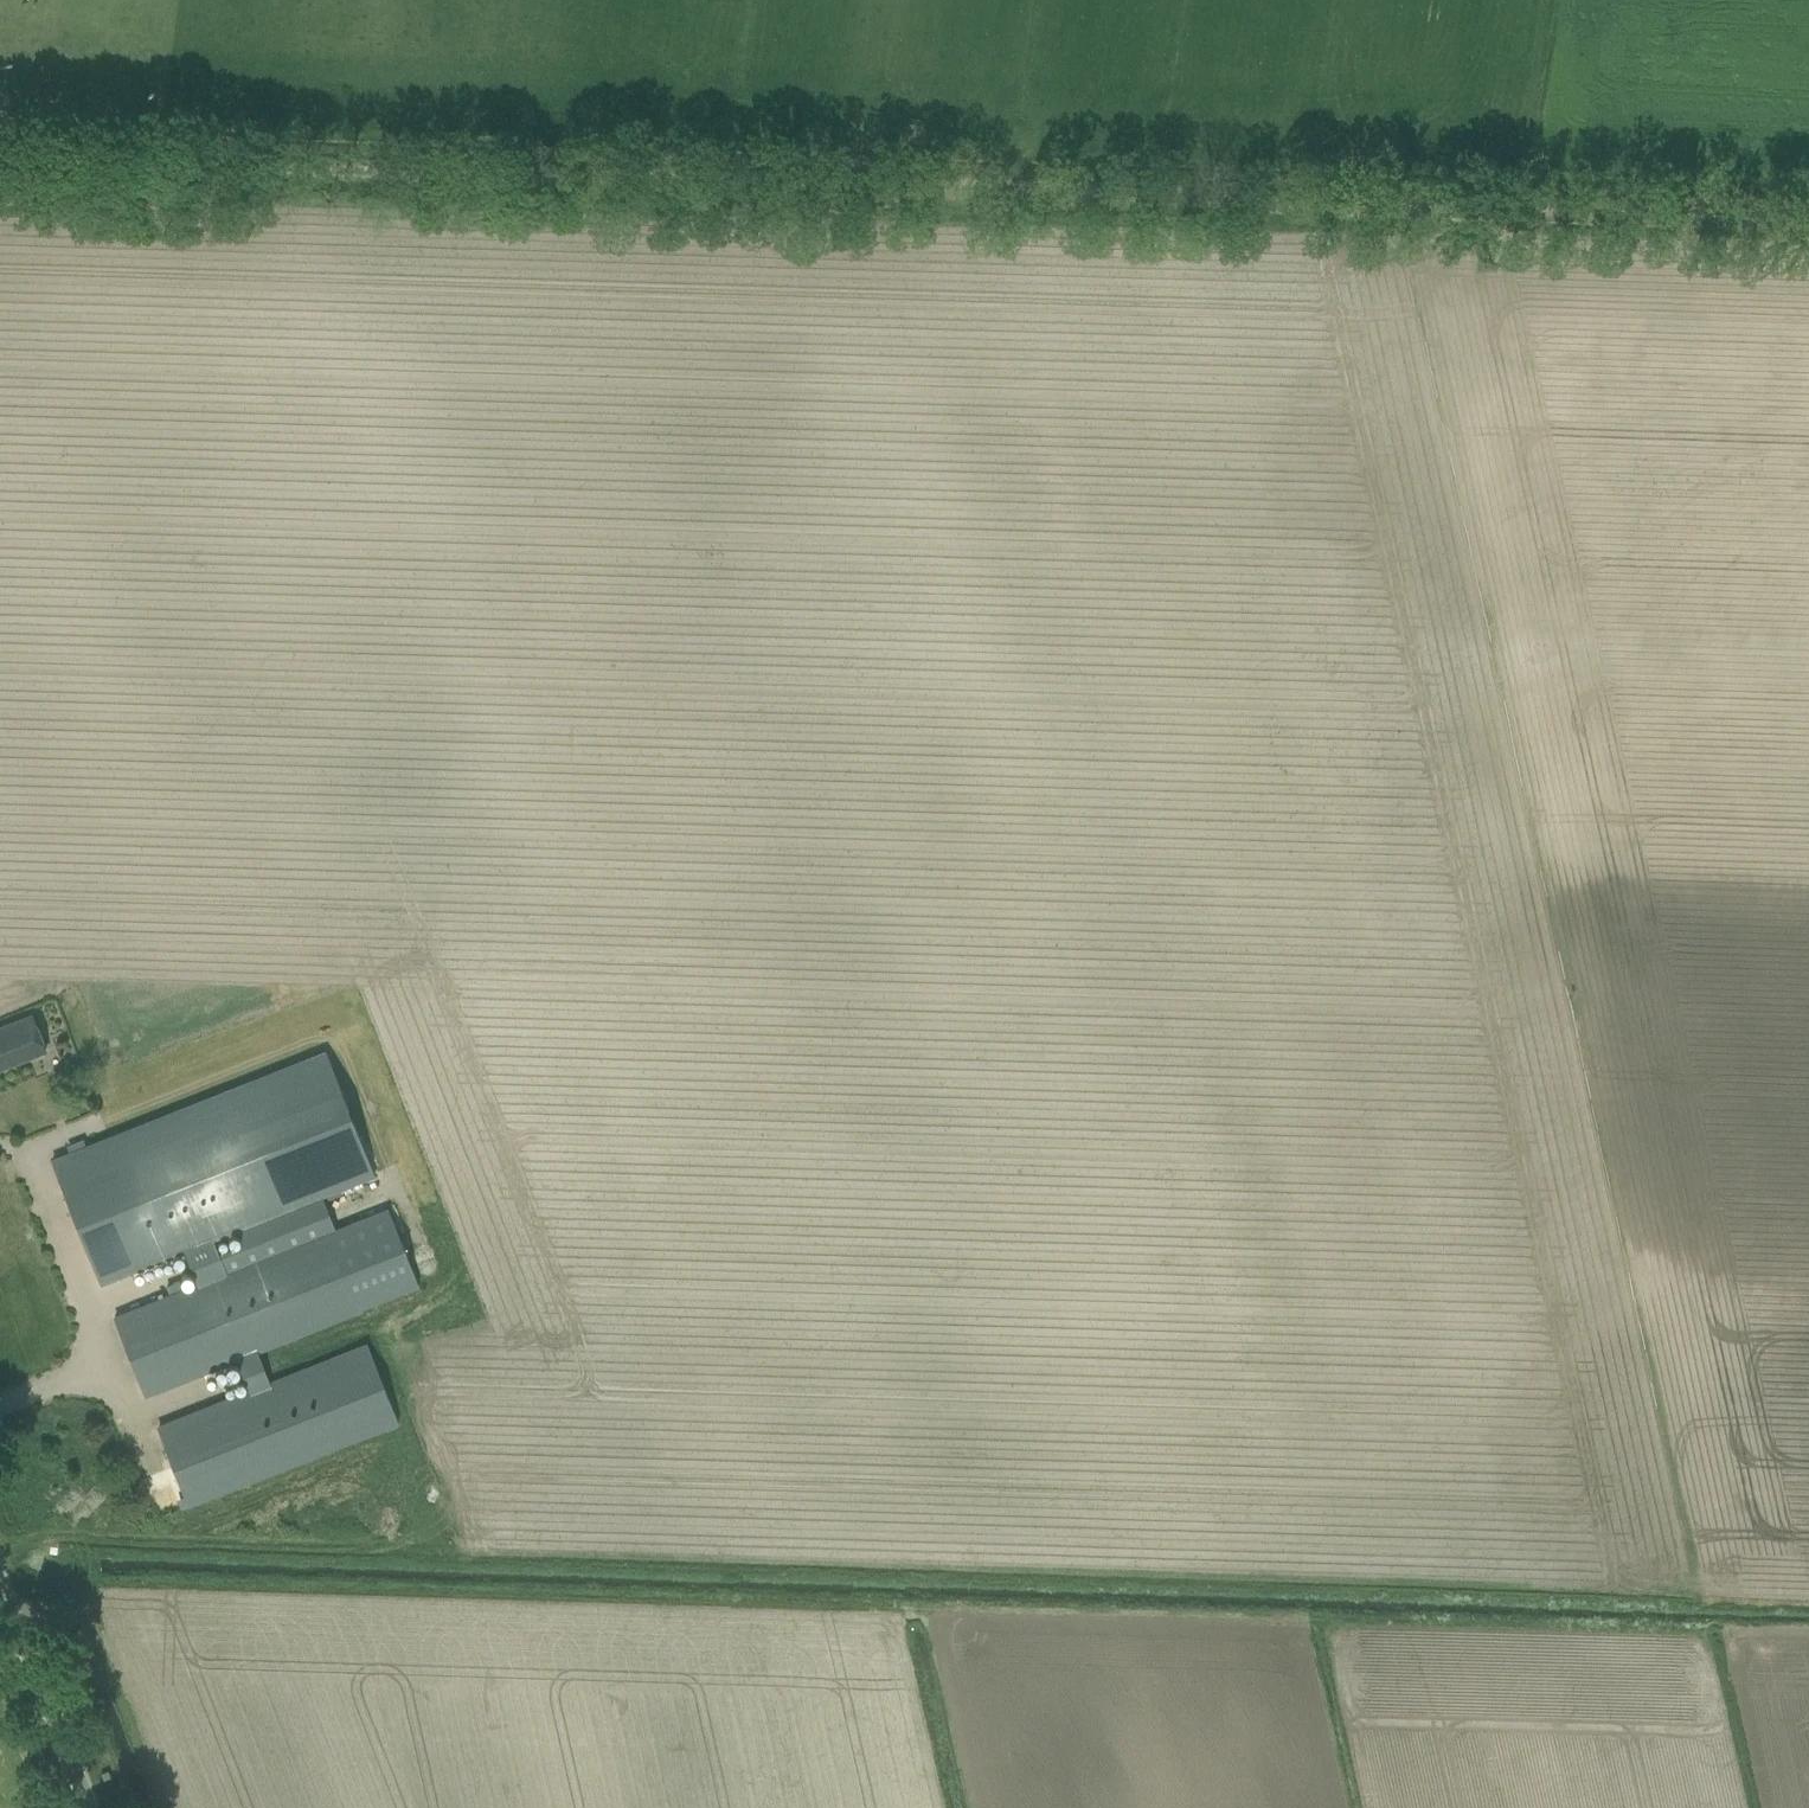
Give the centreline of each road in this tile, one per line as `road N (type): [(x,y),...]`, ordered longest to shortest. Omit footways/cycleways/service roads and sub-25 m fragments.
road 1 (track): [(0,158),(1808,216)]
road 2 (unclassified): [(84,1807),(0,1589)]

